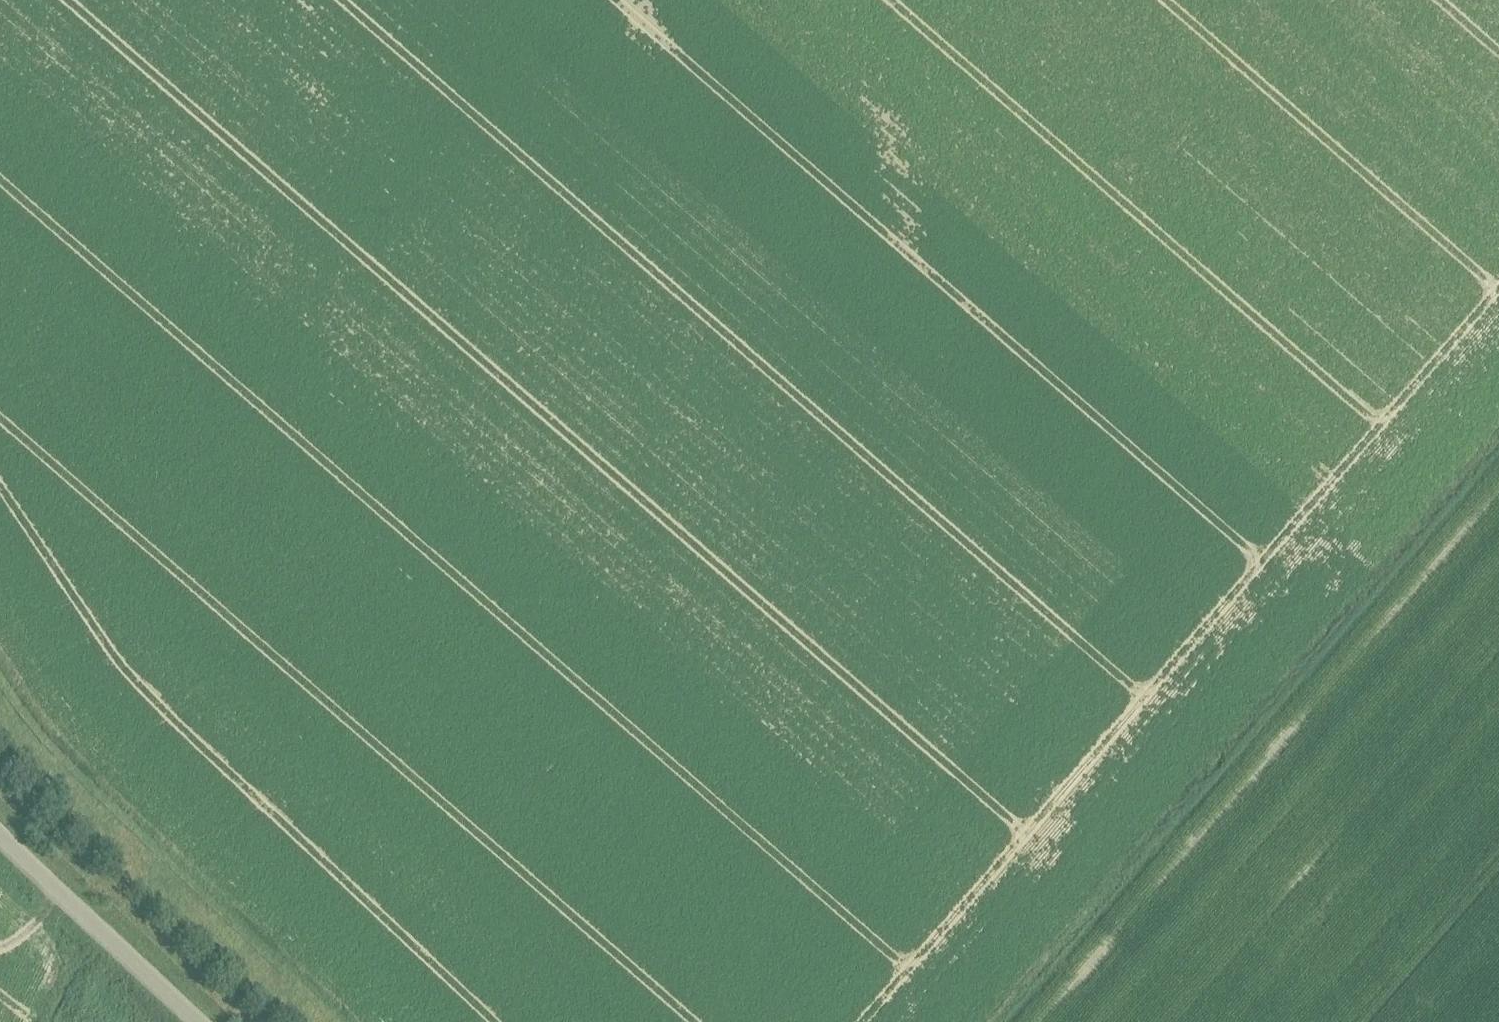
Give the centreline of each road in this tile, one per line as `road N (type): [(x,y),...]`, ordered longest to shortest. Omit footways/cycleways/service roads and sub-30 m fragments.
road 1 (track): [(312,1021),(0,722)]
road 2 (unclassified): [(199,1021),(0,835)]

